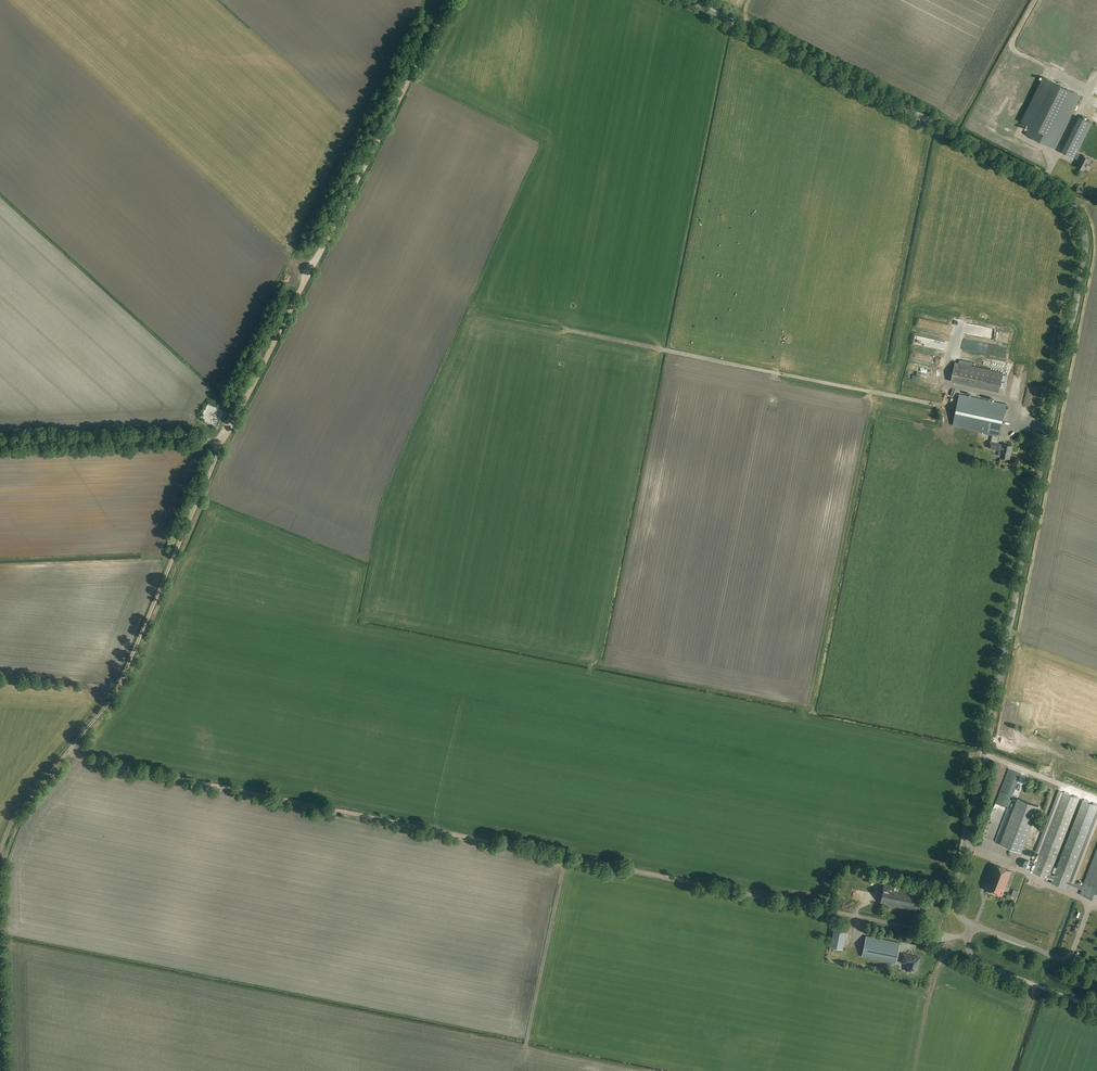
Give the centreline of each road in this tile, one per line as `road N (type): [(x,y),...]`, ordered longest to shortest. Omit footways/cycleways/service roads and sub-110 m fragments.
road 1 (unclassified): [(972,925),(955,906),(957,882),(1085,256),(1082,224),(1050,184),(688,0)]
road 2 (track): [(968,937),(85,759),(72,748)]
road 3 (track): [(449,0),(221,444)]
road 4 (track): [(0,858),(19,812),(116,693),(221,444)]
road 5 (unclassified): [(221,444),(176,435),(0,441)]
road 6 (track): [(565,857),(527,1038)]
road 7 (unclassified): [(1096,1009),(980,964),(968,949),(972,925)]
road 8 (track): [(949,936),(916,1070)]
road 9 (unclassified): [(1096,973),(972,925)]

